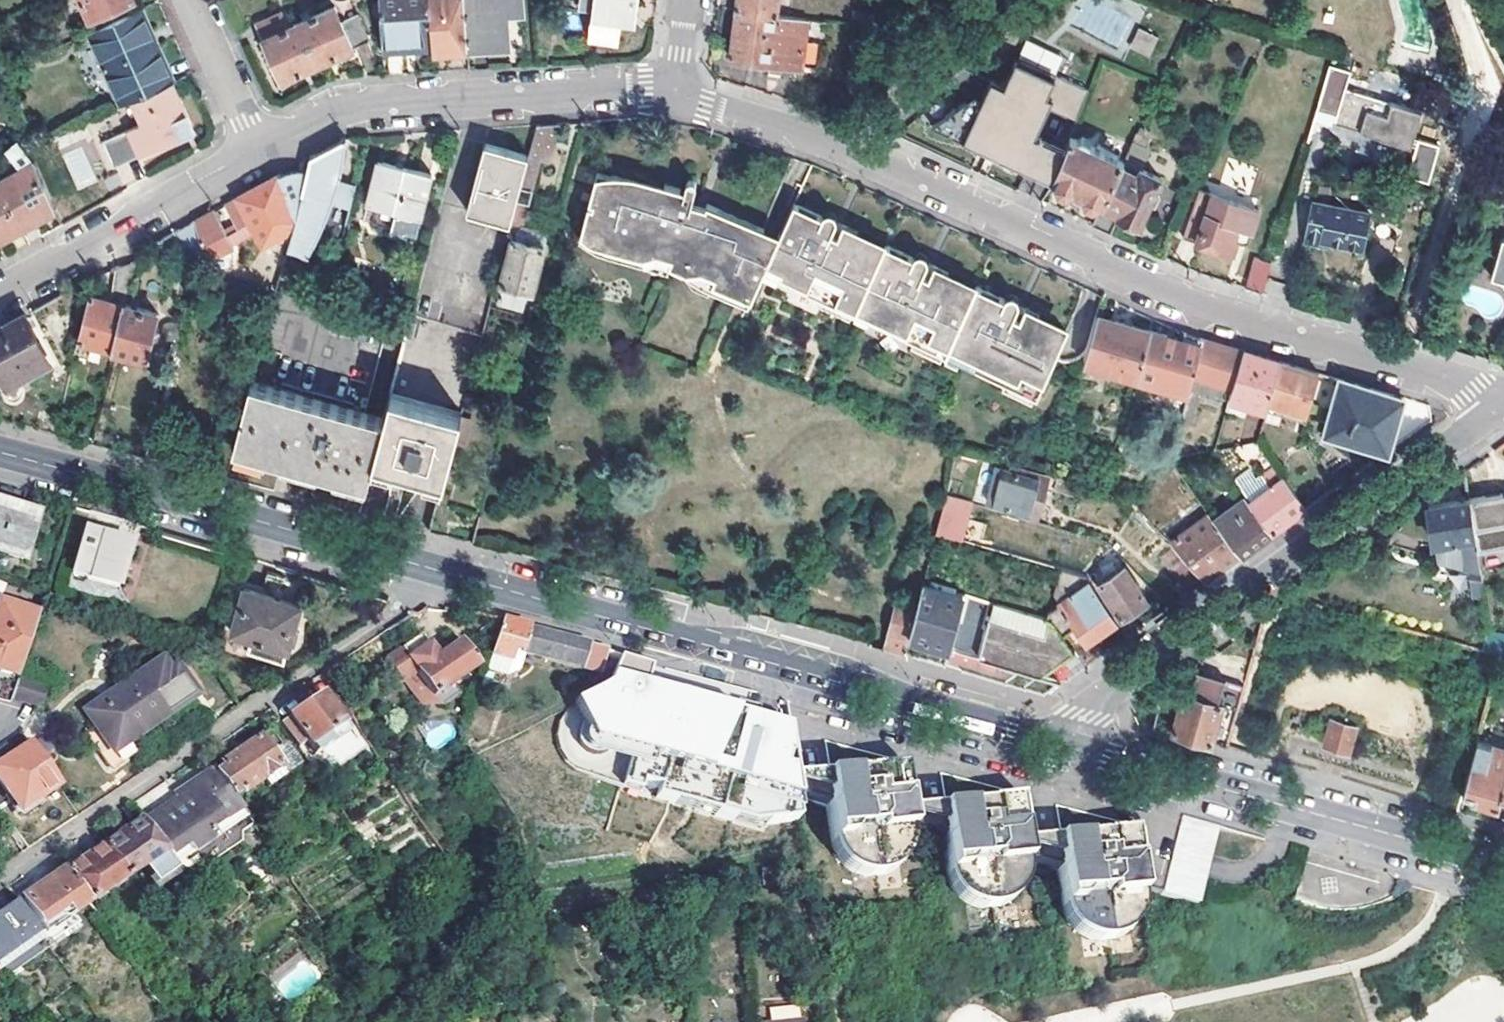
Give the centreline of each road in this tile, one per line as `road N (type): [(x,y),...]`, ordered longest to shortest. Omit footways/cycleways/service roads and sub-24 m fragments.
road 1 (residential): [(676,91),(815,134),(1161,289),(1463,381),(1499,406)]
road 2 (tertiary): [(431,569),(1074,747)]
road 3 (residential): [(1074,747),(1100,701),(1499,406)]
road 4 (residential): [(431,569),(396,610),(0,879)]
road 5 (tertiary): [(0,453),(431,569)]
road 6 (tertiary): [(1074,747),(1503,865)]
road 7 (residential): [(260,153),(362,106),(676,91)]
road 8 (residential): [(0,294),(260,153)]
road 9 (residential): [(260,153),(191,0)]

